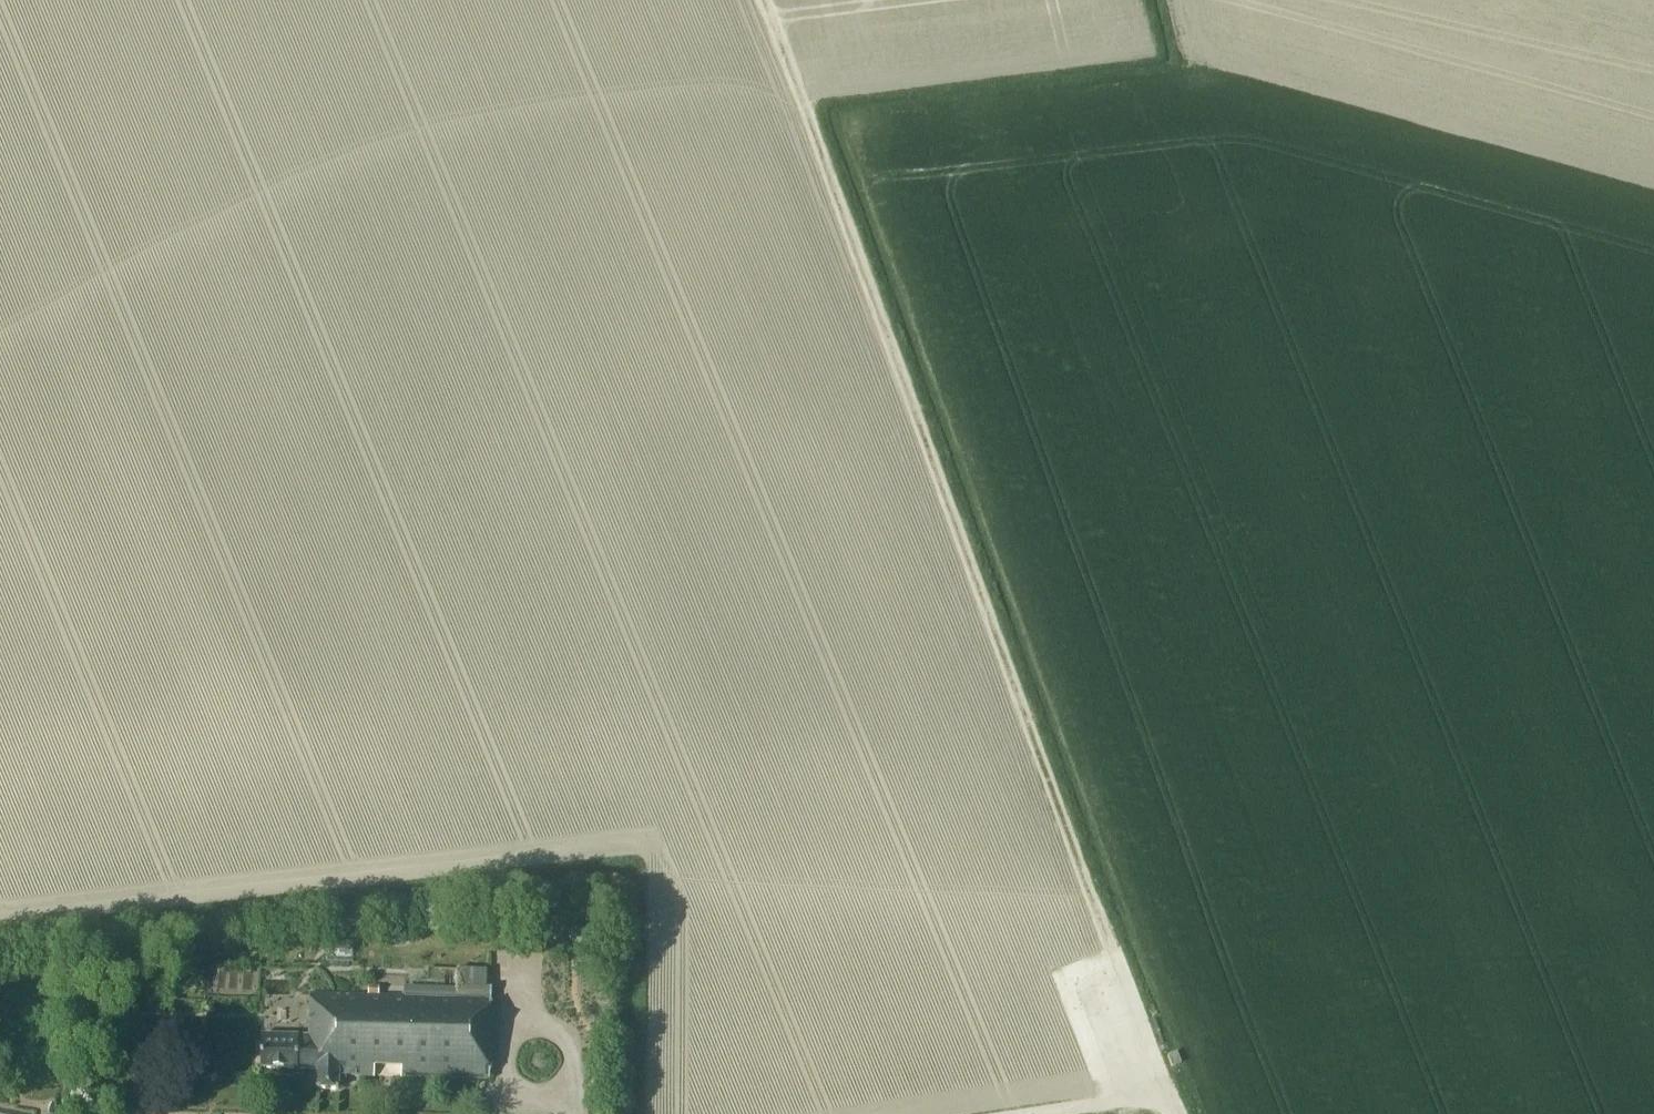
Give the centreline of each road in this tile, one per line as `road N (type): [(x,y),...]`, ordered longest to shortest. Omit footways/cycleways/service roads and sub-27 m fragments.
road 1 (unclassified): [(1176,1113),(1171,1100),(1147,1091),(1005,1113)]

